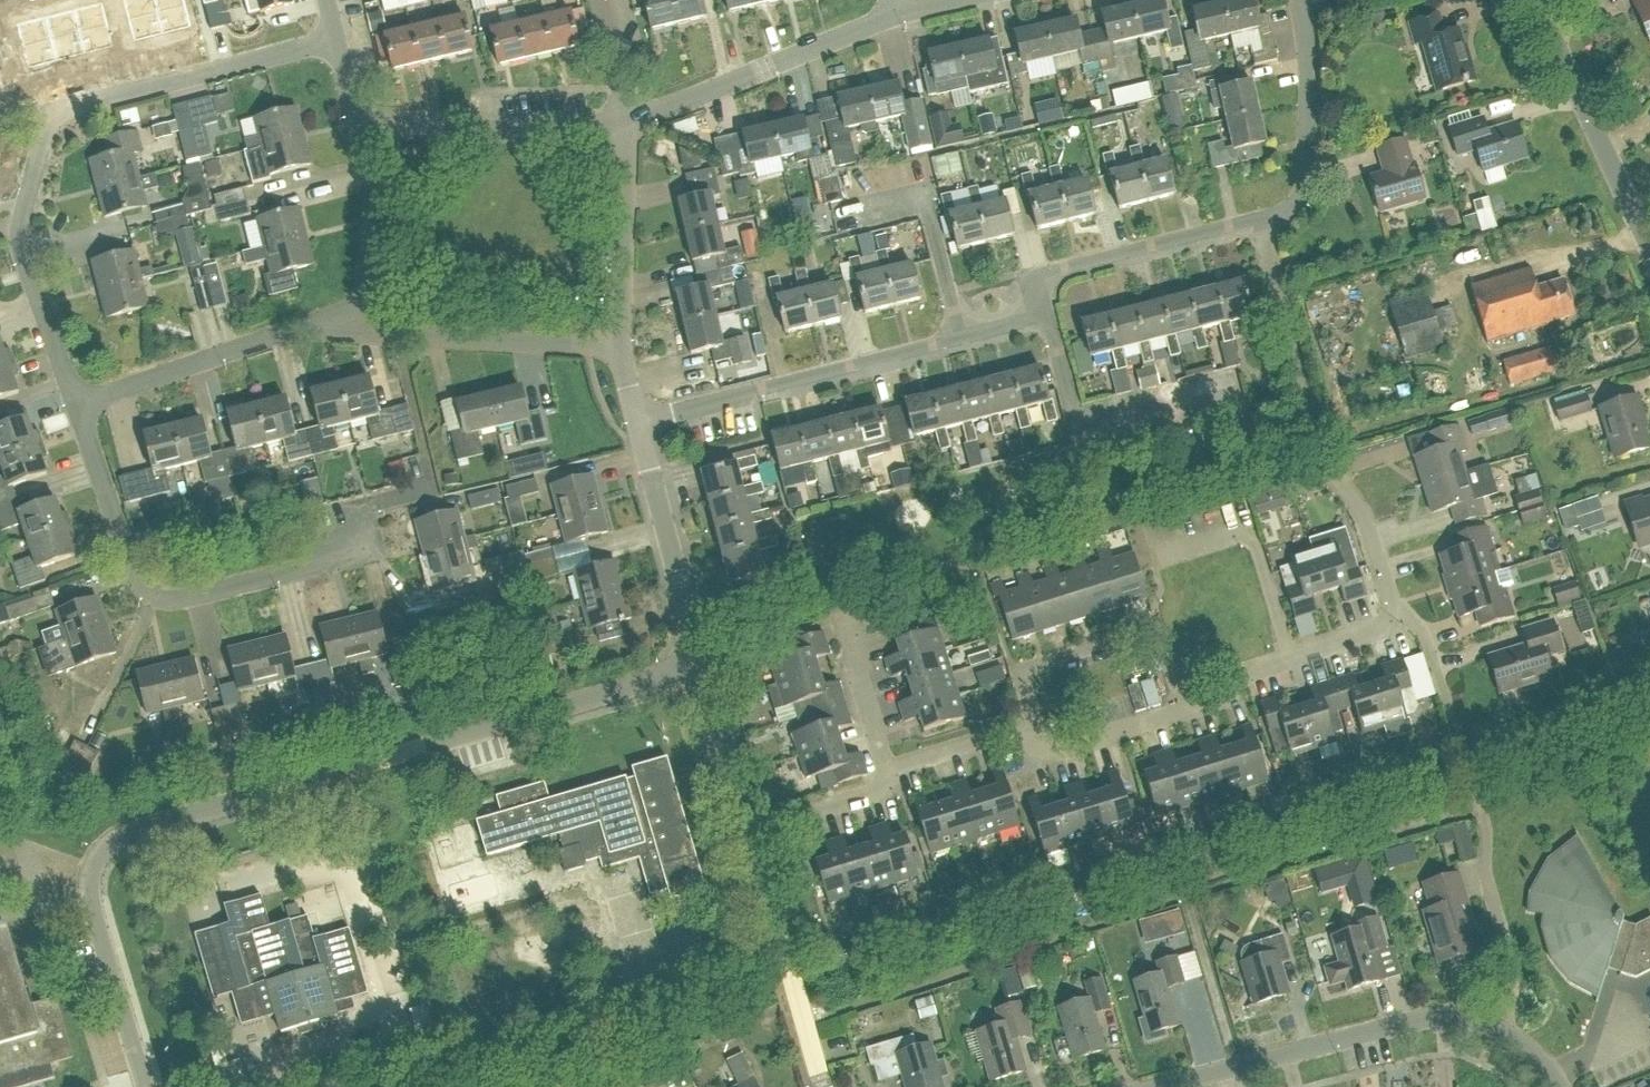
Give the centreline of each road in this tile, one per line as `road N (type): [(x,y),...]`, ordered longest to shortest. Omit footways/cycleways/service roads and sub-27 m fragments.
road 1 (residential): [(146,1086),(88,888),(101,854),(137,831),(704,666)]
road 2 (residential): [(79,406),(20,240),(21,203),(52,119),(71,105),(335,39)]
road 3 (residential): [(1263,233),(1244,223),(1058,270),(1040,290),(1046,314),(758,390)]
road 4 (residential): [(434,492),(318,523),(327,564),(178,601),(146,591),(127,564),(79,406)]
road 5 (residential): [(1396,607),(1363,509),(1322,465),(1263,233)]
road 6 (residential): [(1498,1026),(1431,1018),(1160,1086)]
road 7 (residential): [(1183,718),(1154,628),(1009,672),(1025,727)]
road 8 (residential): [(79,406),(293,328),(363,333)]
road 9 (residential): [(626,126),(894,15)]
road 10 (unclassified): [(1649,249),(1533,0)]
road 11 (residential): [(821,1086),(748,826)]
road 12 (residential): [(626,126),(497,133),(358,126)]
road 13 (residential): [(363,333),(616,345)]
road 14 (residential): [(704,666),(635,423)]
road 15 (residential): [(1263,233),(1300,198),(1309,61),(1301,0)]
road 16 (residential): [(1152,555),(1251,527),(1289,656)]
road 17 (residential): [(616,345),(626,126)]
road 18 (residential): [(1498,1026),(1509,965),(1478,812)]
road 19 (residential): [(358,126),(370,194),(363,333)]
road 20 (residential): [(1025,727),(1036,763),(1183,718)]
road 21 (residential): [(1462,761),(1427,635),(1396,607)]
road 22 (residential): [(748,826),(704,666)]
road 23 (residential): [(888,771),(842,619)]
road 24 (residential): [(748,826),(864,796),(888,771)]
road 25 (residential): [(888,771),(1025,727)]
road 26 (residential): [(1183,718),(1234,700),(1240,673),(1289,656)]
road 27 (residential): [(626,126),(599,0)]
road 28 (residential): [(635,423),(758,390)]
road 29 (residential): [(1289,656),(1378,629),(1396,607)]

